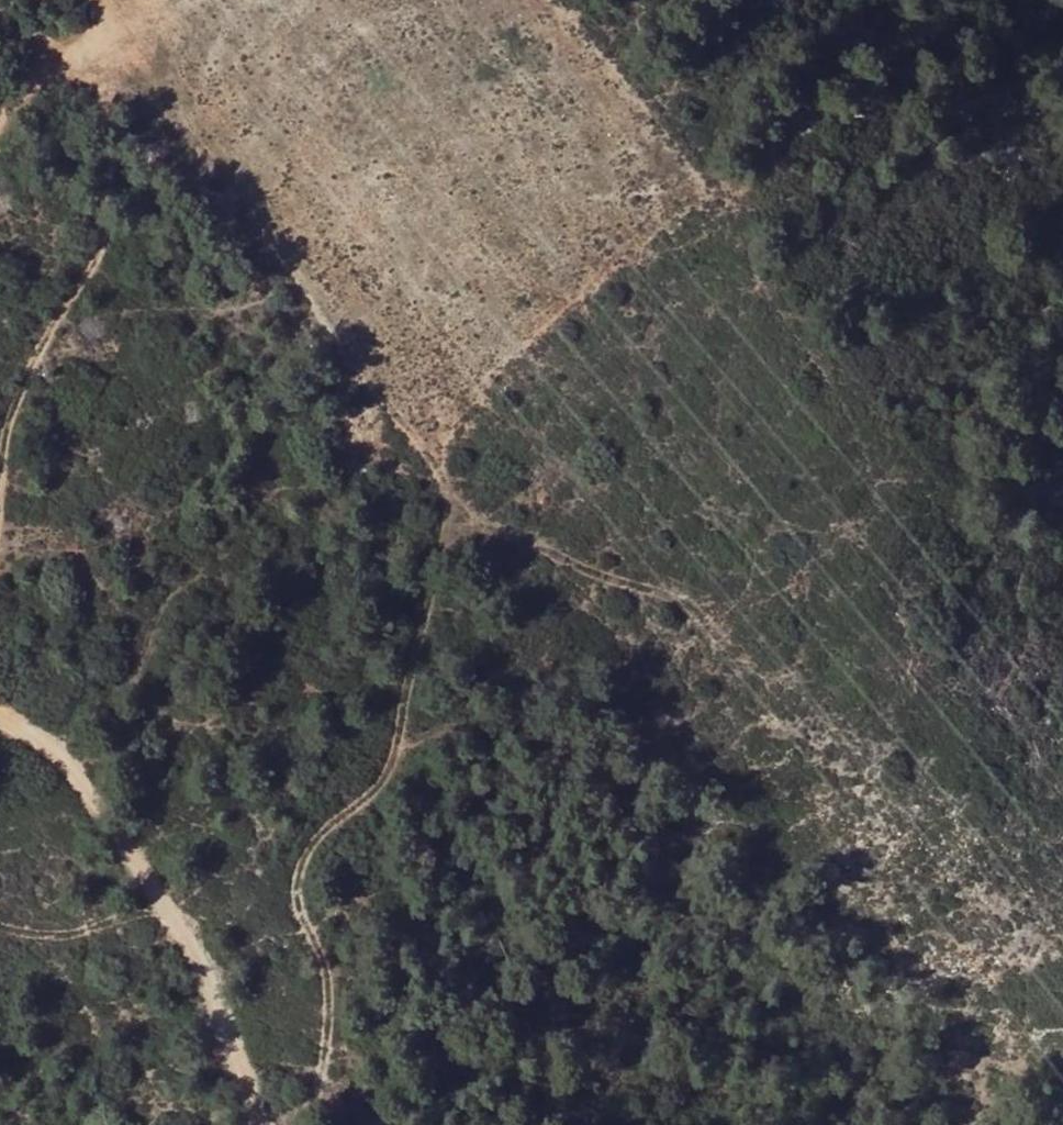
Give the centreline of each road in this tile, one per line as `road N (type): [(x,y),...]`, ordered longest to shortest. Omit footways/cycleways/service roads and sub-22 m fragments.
road 1 (track): [(0,511),(13,412),(92,267),(118,188),(108,66),(81,57),(26,88),(0,128)]
road 2 (track): [(259,1124),(201,969),(91,789),(0,709)]

